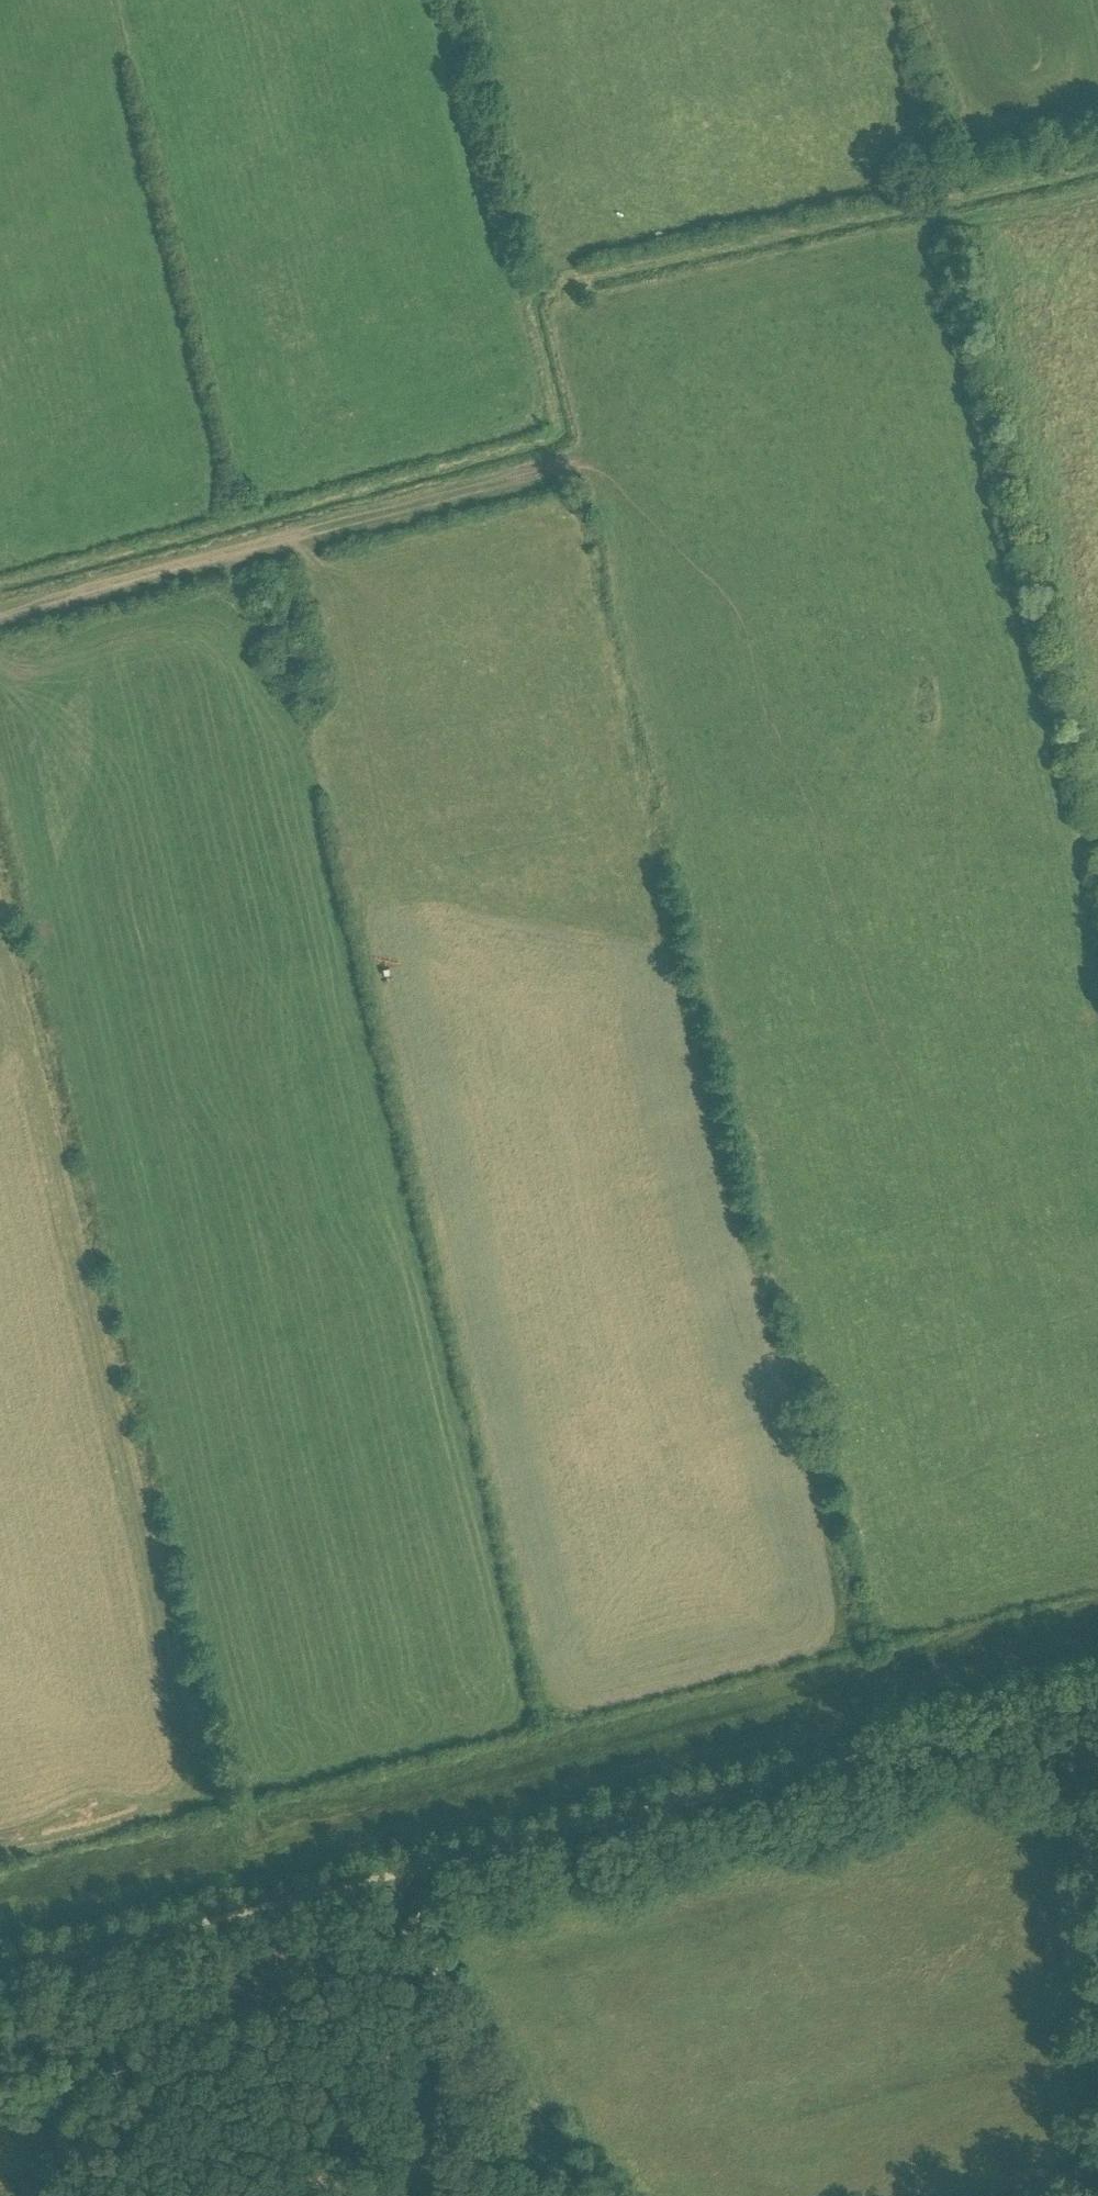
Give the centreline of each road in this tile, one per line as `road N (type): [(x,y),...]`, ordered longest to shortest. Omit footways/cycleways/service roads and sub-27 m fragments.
road 1 (track): [(1097,1697),(0,1974)]
road 2 (track): [(0,625),(589,470)]
road 3 (track): [(380,1880),(463,2035)]
road 4 (track): [(459,2195),(463,2035)]

